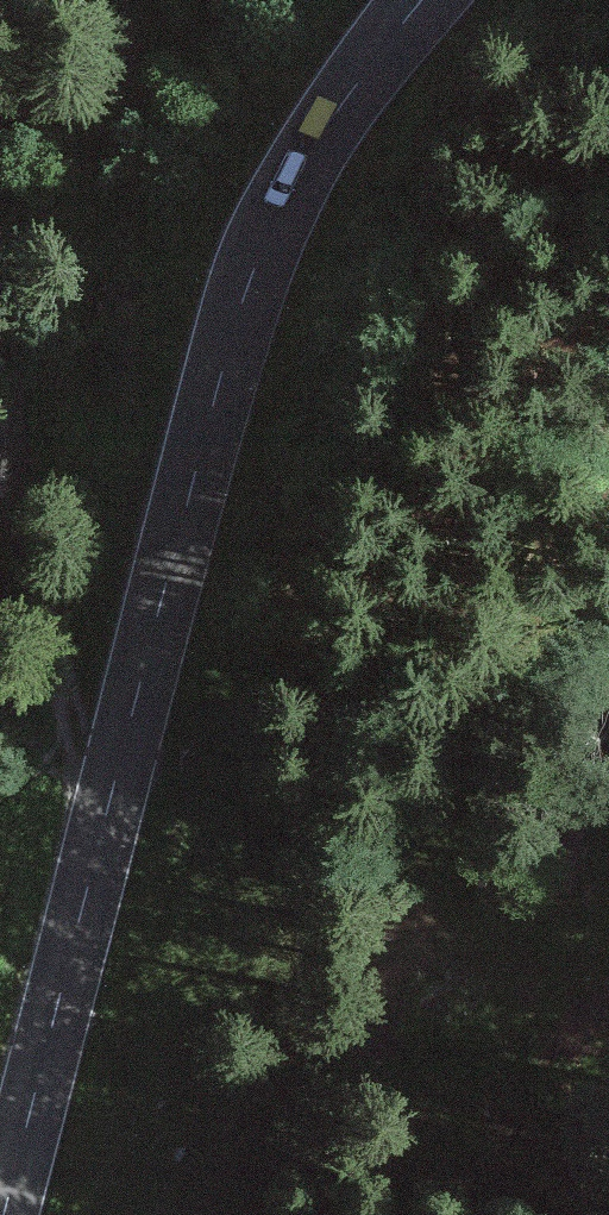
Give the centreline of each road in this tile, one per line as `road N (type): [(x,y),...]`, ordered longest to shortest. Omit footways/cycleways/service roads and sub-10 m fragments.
road 1 (secondary): [(423,0),(295,181),(247,290),(4,1214)]
road 2 (track): [(123,752),(72,738),(0,406)]

